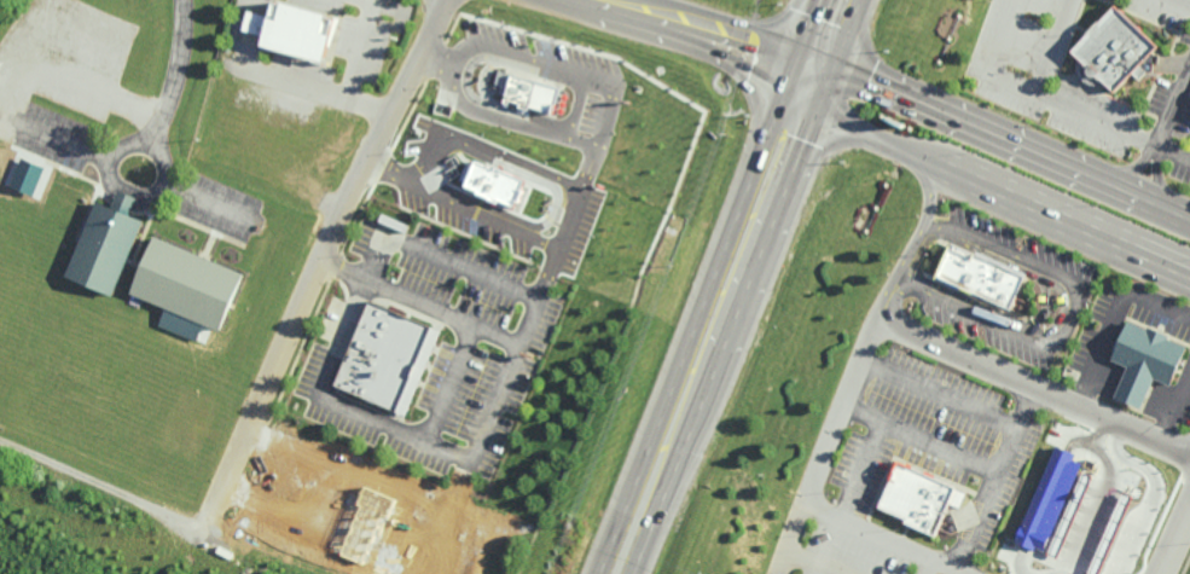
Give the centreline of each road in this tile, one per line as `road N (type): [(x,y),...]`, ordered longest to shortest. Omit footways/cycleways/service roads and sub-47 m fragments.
road 1 (trunk): [(812,73),(616,573)]
road 2 (tertiary): [(800,105),(1189,271)]
road 3 (tertiary): [(1189,223),(822,51)]
road 4 (residential): [(876,318),(1189,462)]
road 5 (secondary): [(633,0),(822,51)]
road 6 (residential): [(1132,198),(1189,69)]

